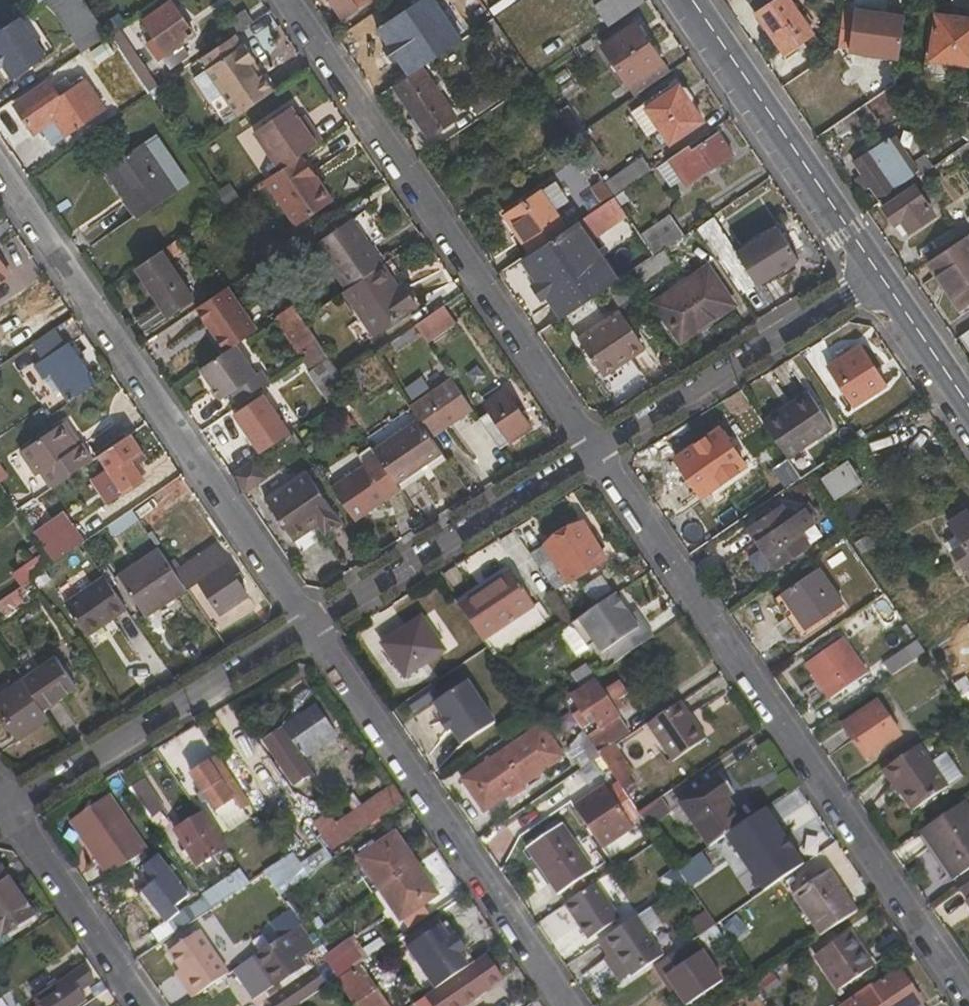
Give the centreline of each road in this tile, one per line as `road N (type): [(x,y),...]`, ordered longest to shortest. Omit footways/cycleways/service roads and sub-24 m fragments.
road 1 (residential): [(595,449),(968,1005)]
road 2 (residential): [(0,170),(309,625)]
road 3 (residential): [(290,0),(595,449)]
road 4 (residential): [(309,625),(570,1005)]
road 5 (residential): [(309,625),(7,802)]
road 6 (residential): [(595,449),(309,625)]
road 7 (residential): [(690,0),(879,275)]
road 8 (residential): [(879,275),(595,449)]
road 9 (residential): [(7,802),(150,1005)]
road 10 (residential): [(879,275),(968,407)]

